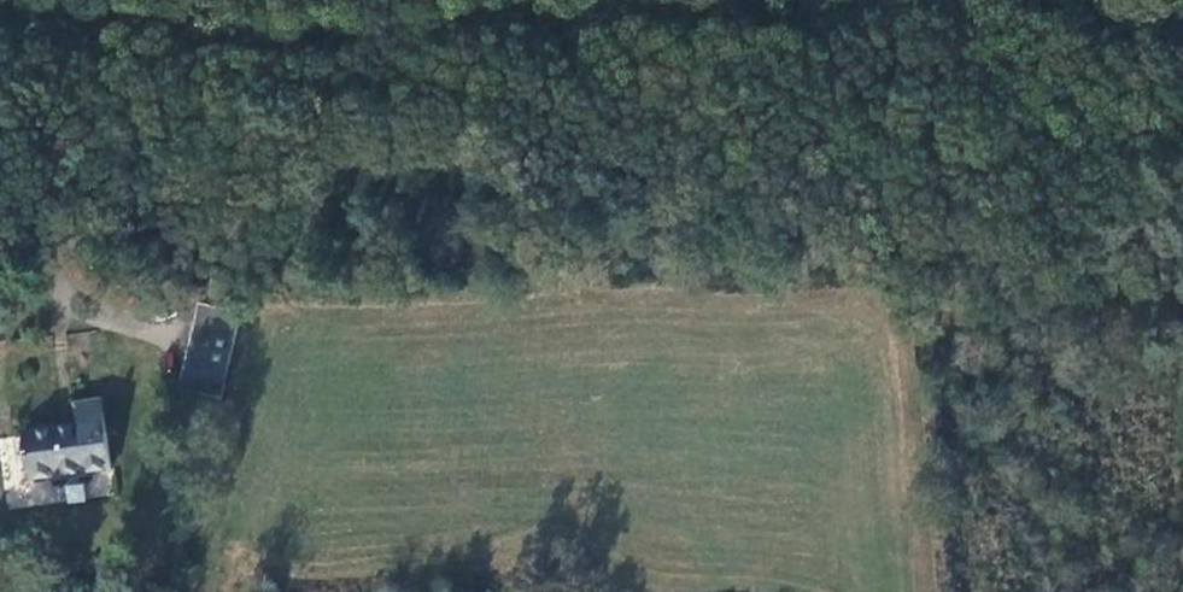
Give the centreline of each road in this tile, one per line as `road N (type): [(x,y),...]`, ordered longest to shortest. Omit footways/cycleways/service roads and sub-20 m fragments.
road 1 (unclassified): [(522,0),(0,37)]
road 2 (unclassified): [(1182,32),(1028,0)]

